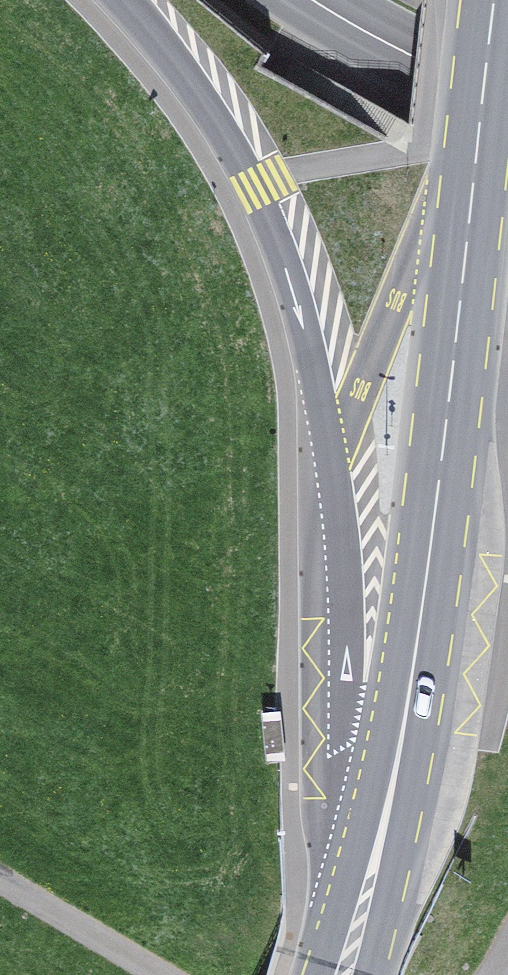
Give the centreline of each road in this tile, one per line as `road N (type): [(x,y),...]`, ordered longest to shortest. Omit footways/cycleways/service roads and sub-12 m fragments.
road 1 (primary): [(124,0),(230,142),(294,300),(329,449),(365,897)]
road 2 (primary): [(365,897),(430,561),(494,0)]
road 3 (secondary): [(312,0),(435,69),(507,97)]
road 4 (track): [(0,886),(150,974)]

